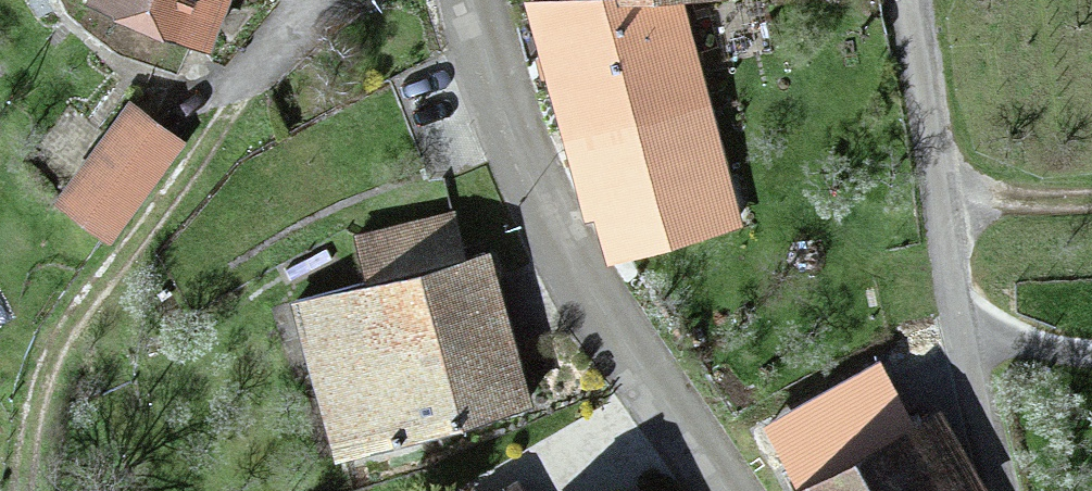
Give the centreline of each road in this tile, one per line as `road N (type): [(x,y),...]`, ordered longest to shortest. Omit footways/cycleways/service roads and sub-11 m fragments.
road 1 (tertiary): [(470,0),(554,233),(725,490)]
road 2 (track): [(15,490),(19,429),(37,369),(263,57)]
road 3 (residential): [(998,490),(953,287),(911,0)]

